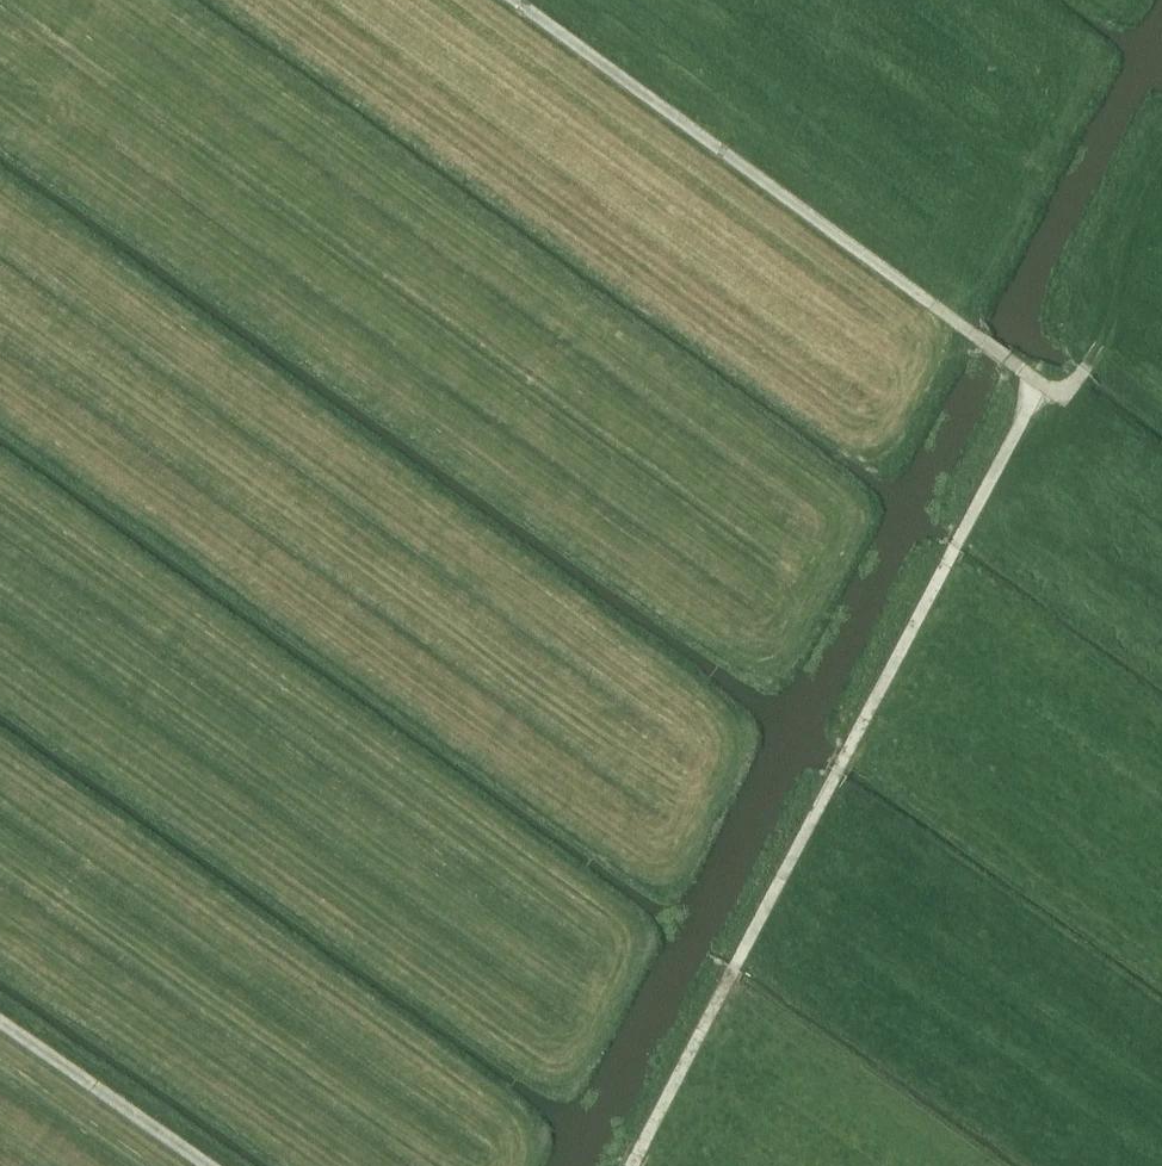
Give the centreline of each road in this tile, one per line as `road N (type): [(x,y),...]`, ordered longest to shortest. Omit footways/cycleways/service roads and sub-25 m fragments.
road 1 (track): [(1034,378),(1019,426),(630,1165)]
road 2 (track): [(511,0),(1061,395),(1086,367)]
road 3 (track): [(0,1022),(208,1165)]

